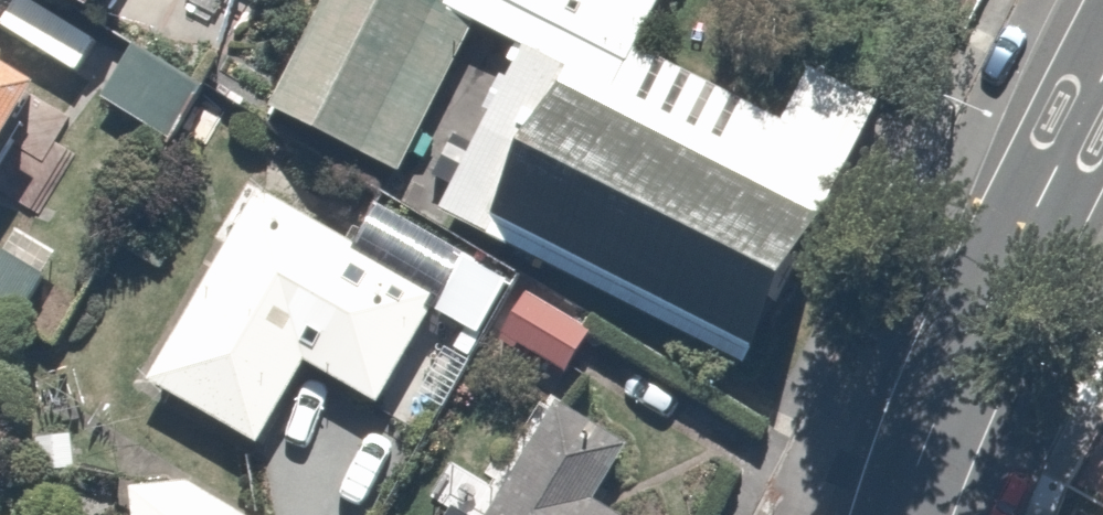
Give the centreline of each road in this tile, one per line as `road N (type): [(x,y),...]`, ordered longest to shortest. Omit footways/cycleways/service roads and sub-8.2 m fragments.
road 1 (secondary): [(1102,72),(949,385),(898,514)]

